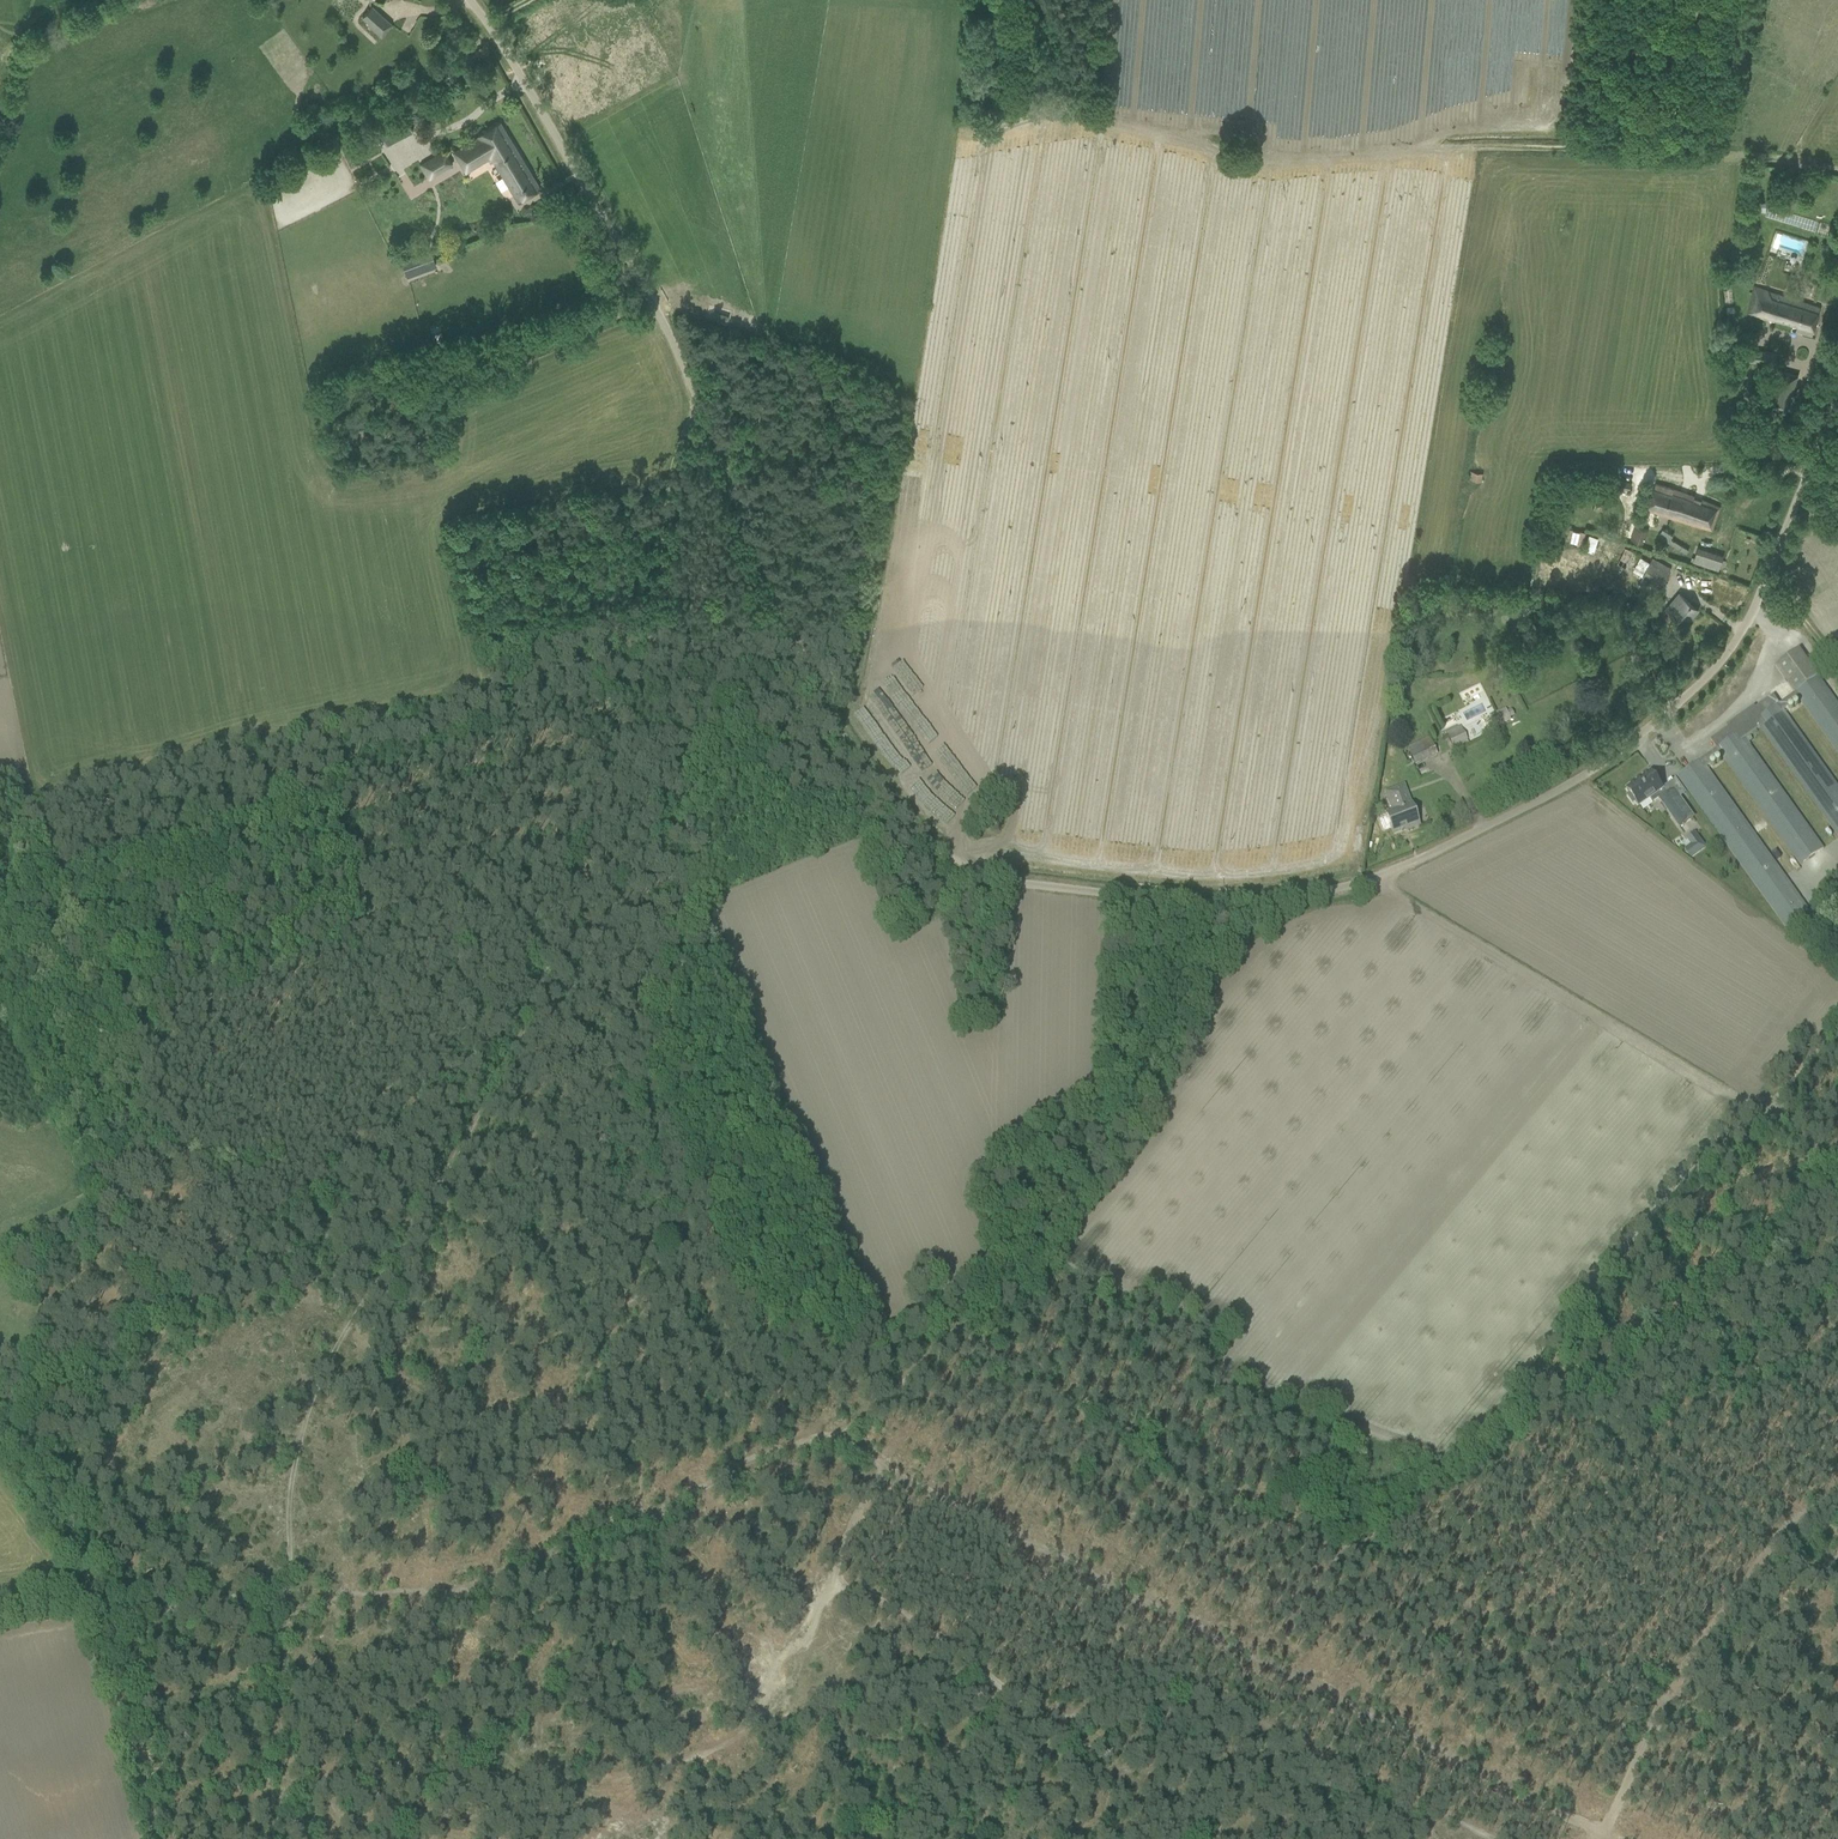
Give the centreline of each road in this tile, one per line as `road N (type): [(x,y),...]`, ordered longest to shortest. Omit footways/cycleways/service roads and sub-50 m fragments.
road 1 (unclassified): [(1262,901),(1204,906),(1031,893),(944,869),(798,662),(674,343),(469,0)]
road 2 (track): [(1837,170),(1733,153),(1145,123),(1076,88),(1033,0)]
road 3 (track): [(834,1578),(812,1628),(753,1716),(712,1749),(586,1785),(365,1822),(345,1820),(312,1782),(279,1778),(287,1601)]
road 4 (unclassified): [(1262,901),(1377,878),(1594,770),(1688,707),(1736,648),(1837,398)]
road 5 (track): [(1599,1831),(880,1468)]
road 6 (track): [(1485,1838),(1161,1669),(1078,1708),(1045,1709),(834,1578)]
road 7 (track): [(690,385),(651,624),(560,930),(516,1031)]
road 8 (track): [(287,1601),(295,1454),(317,1380),(516,1031)]
road 9 (track): [(966,1333),(1069,1196),(1262,901)]
road 10 (track): [(1377,878),(1487,945),(1583,1019),(1759,1113)]
road 11 (track): [(287,1601),(386,1592),(531,1561),(639,1524)]
road 12 (track): [(1837,1784),(1665,1700),(1599,1831)]
road 13 (track): [(1837,1498),(1780,1535),(1733,1585),(1665,1700)]
road 14 (track): [(153,1838),(94,1610)]
road 15 (track): [(94,1610),(287,1601)]
road 16 (track): [(1759,1113),(1837,1014)]

